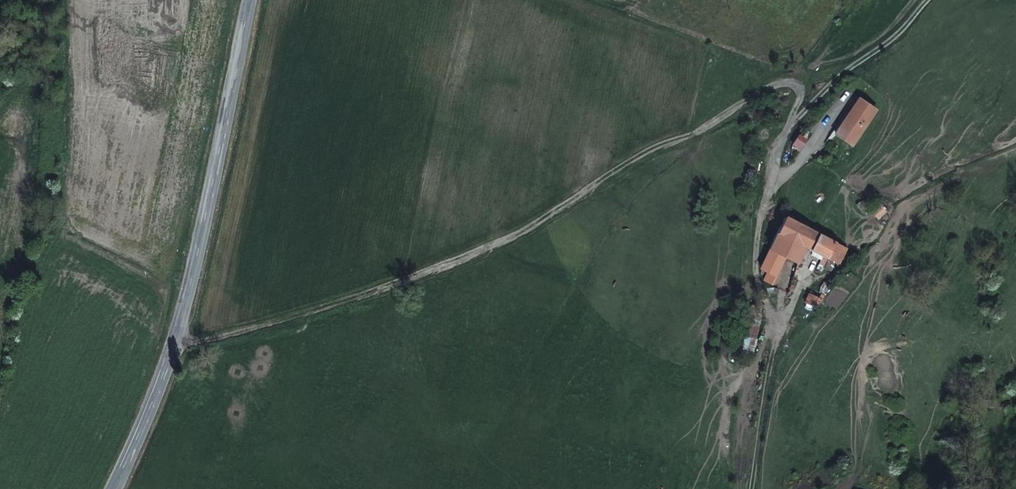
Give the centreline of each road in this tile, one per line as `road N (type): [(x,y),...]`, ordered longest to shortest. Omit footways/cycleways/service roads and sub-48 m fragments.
road 1 (track): [(174,341),(320,308),(471,256),(653,148),(699,133),(785,82),(802,88),(792,124)]
road 2 (track): [(754,488),(772,353),(755,263),(777,160),(792,124),(926,0)]
road 3 (tertiary): [(251,0),(174,341),(114,488)]

